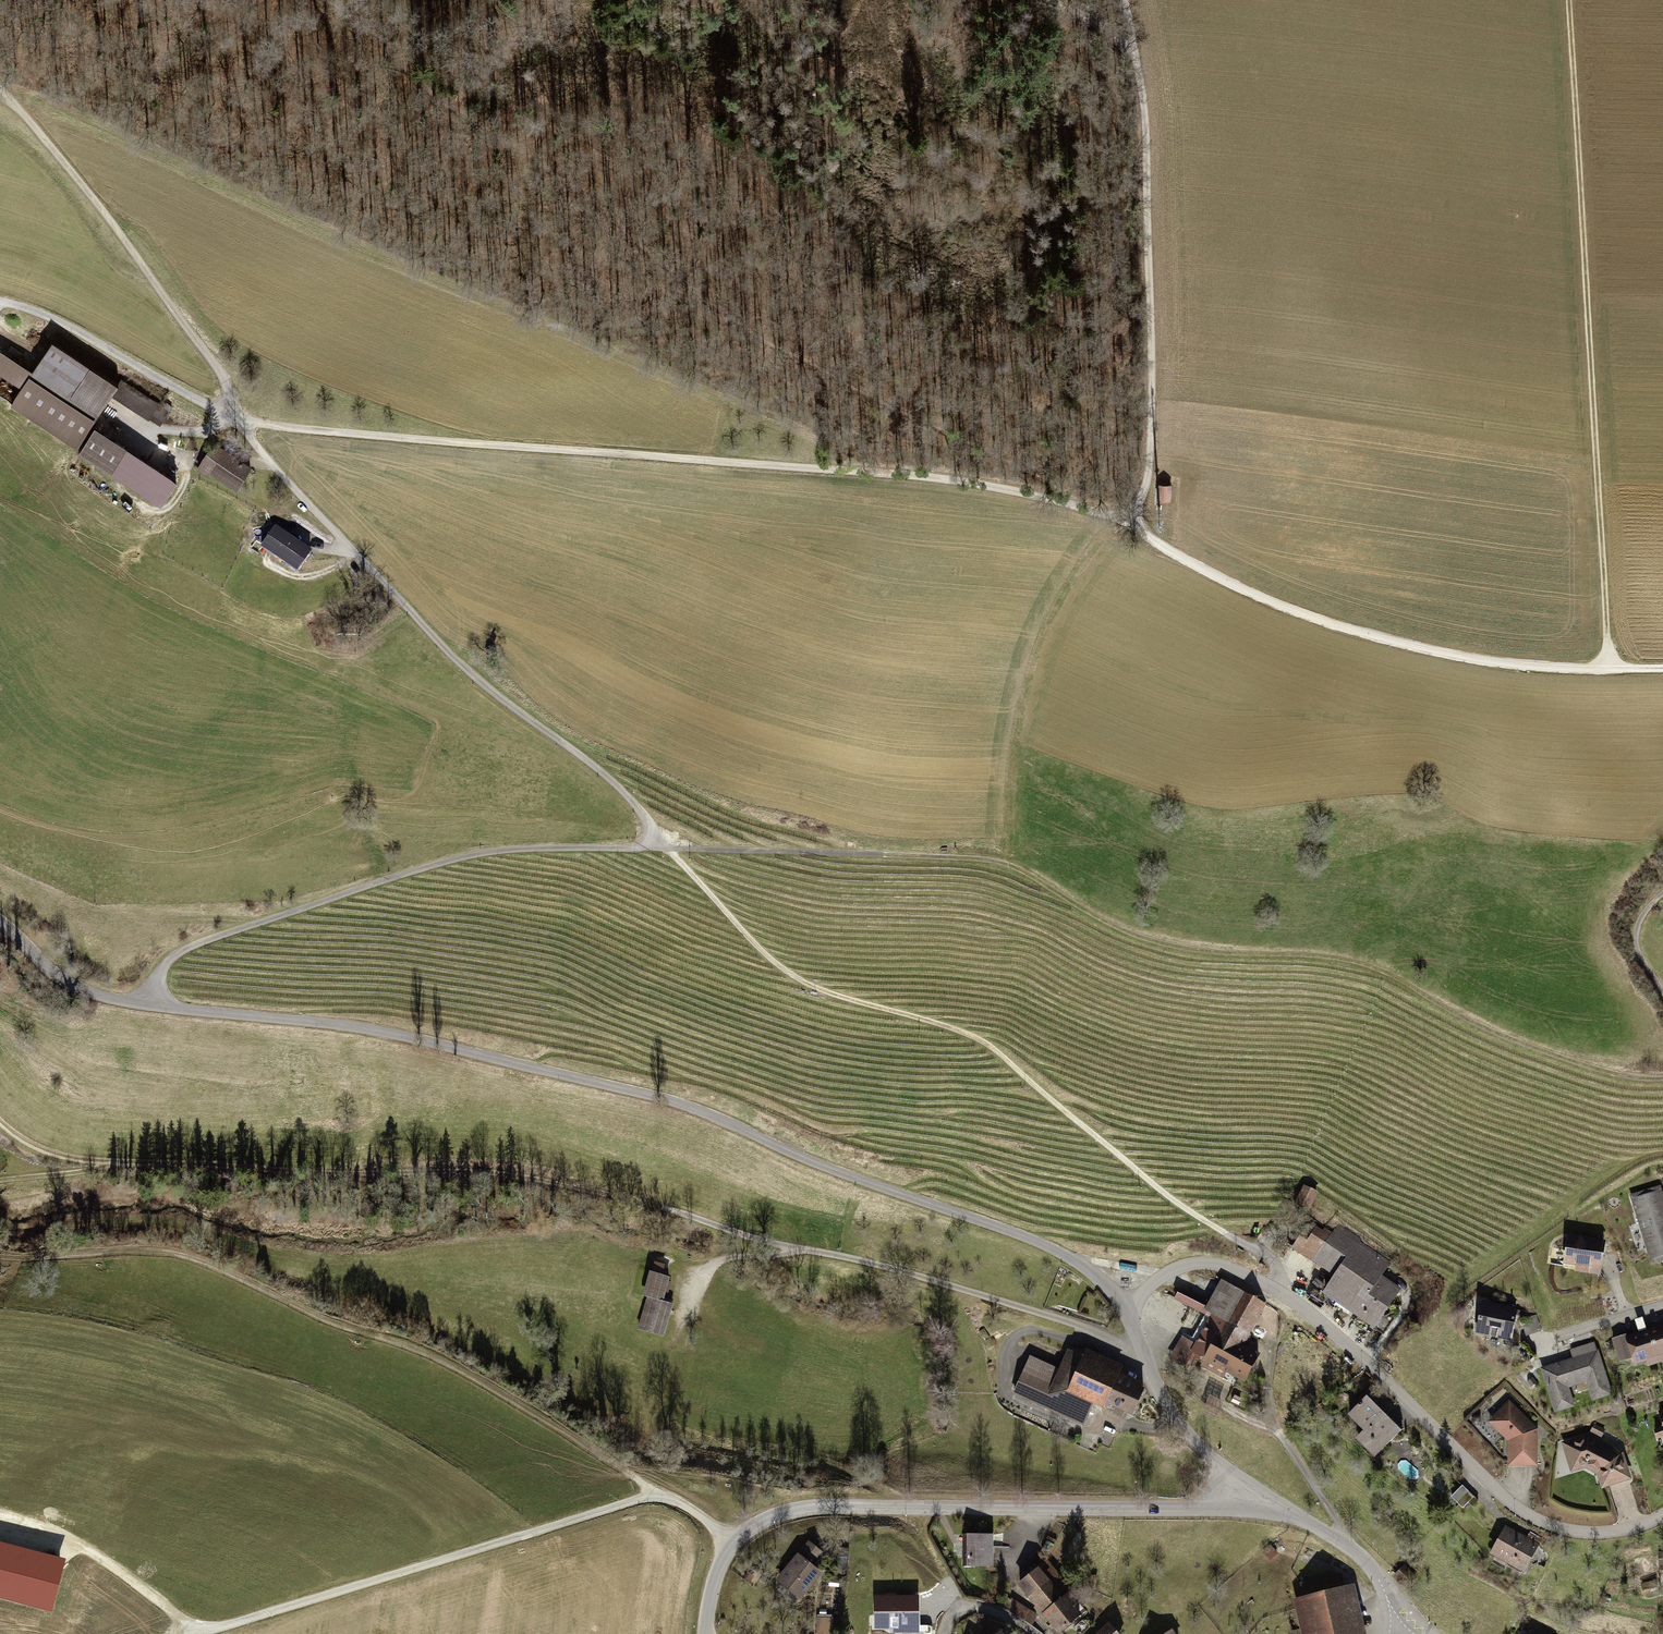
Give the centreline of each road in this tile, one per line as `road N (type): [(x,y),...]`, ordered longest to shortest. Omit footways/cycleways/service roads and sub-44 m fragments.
road 1 (track): [(1128,1306),(1093,1274),(1048,1249),(697,1107),(369,1027),(157,1006),(91,989),(47,967),(0,917)]
road 2 (track): [(0,301),(42,314),(244,419),(1008,485),(1139,526)]
road 3 (track): [(1662,1080),(1620,1077),(1530,1049),(1460,1018),(1400,978),(1338,958),(1202,950),(1146,937),(1001,861),(669,848)]
road 4 (track): [(0,88),(179,312),(301,495),(447,652),(600,770),(669,848)]
road 5 (residential): [(1248,1493),(1177,1426),(1140,1346),(1128,1306),(1172,1269),(1207,1262),(1273,1290),(1369,1363),(1527,1515),(1568,1531),(1613,1534),(1662,1513)]
road 6 (track): [(795,1248),(584,1189),(479,1173),(79,1159),(37,1148),(0,1120)]
road 7 (track): [(669,848),(753,943),(802,982),(961,1032),(996,1051),(1163,1196),(1276,1265),(1273,1290)]
road 8 (track): [(663,1494),(425,1352),(335,1323),(196,1258),(0,1256)]
road 9 (track): [(1606,667),(1570,0)]
road 10 (tertiary): [(1248,1493),(1221,1507),(1146,1510),(799,1509),(764,1520),(730,1544),(710,1596),(708,1633)]
road 11 (track): [(669,848),(528,850),(426,866),(180,951),(161,972),(157,1006)]
road 12 (track): [(1139,526),(1199,567),(1305,617),(1534,667),(1662,667)]
road 13 (track): [(1139,526),(1151,399),(1144,103),(1127,0)]
road 14 (track): [(663,1494),(205,1633)]
road 15 (track): [(0,1516),(44,1526),(96,1555),(205,1633)]
road 16 (tertiary): [(1401,1632),(1389,1594),(1363,1557),(1248,1493)]

